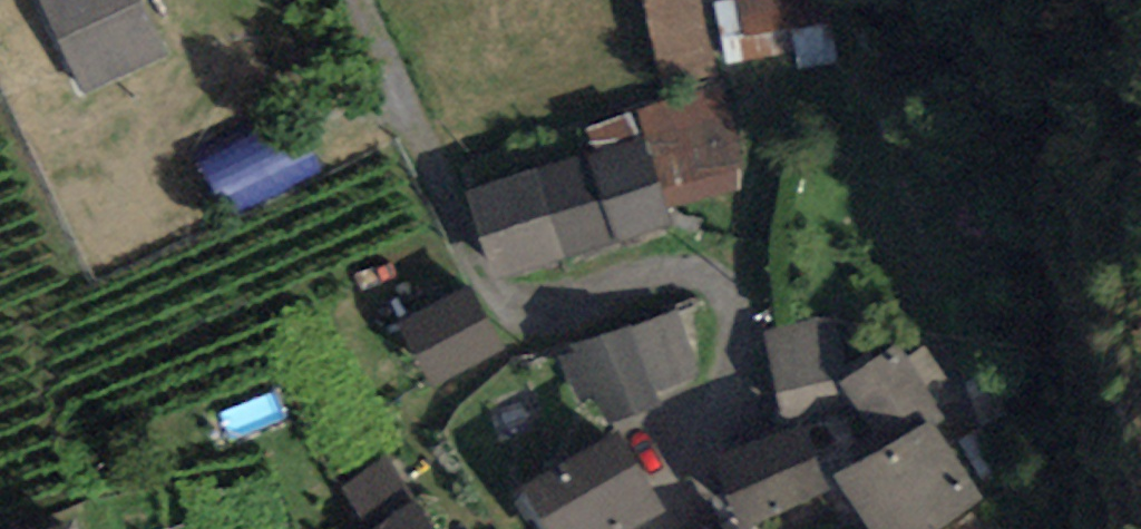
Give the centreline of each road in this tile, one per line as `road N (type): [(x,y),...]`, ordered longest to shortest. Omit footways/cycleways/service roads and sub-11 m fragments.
road 1 (residential): [(668,528),(687,492),(734,327)]

